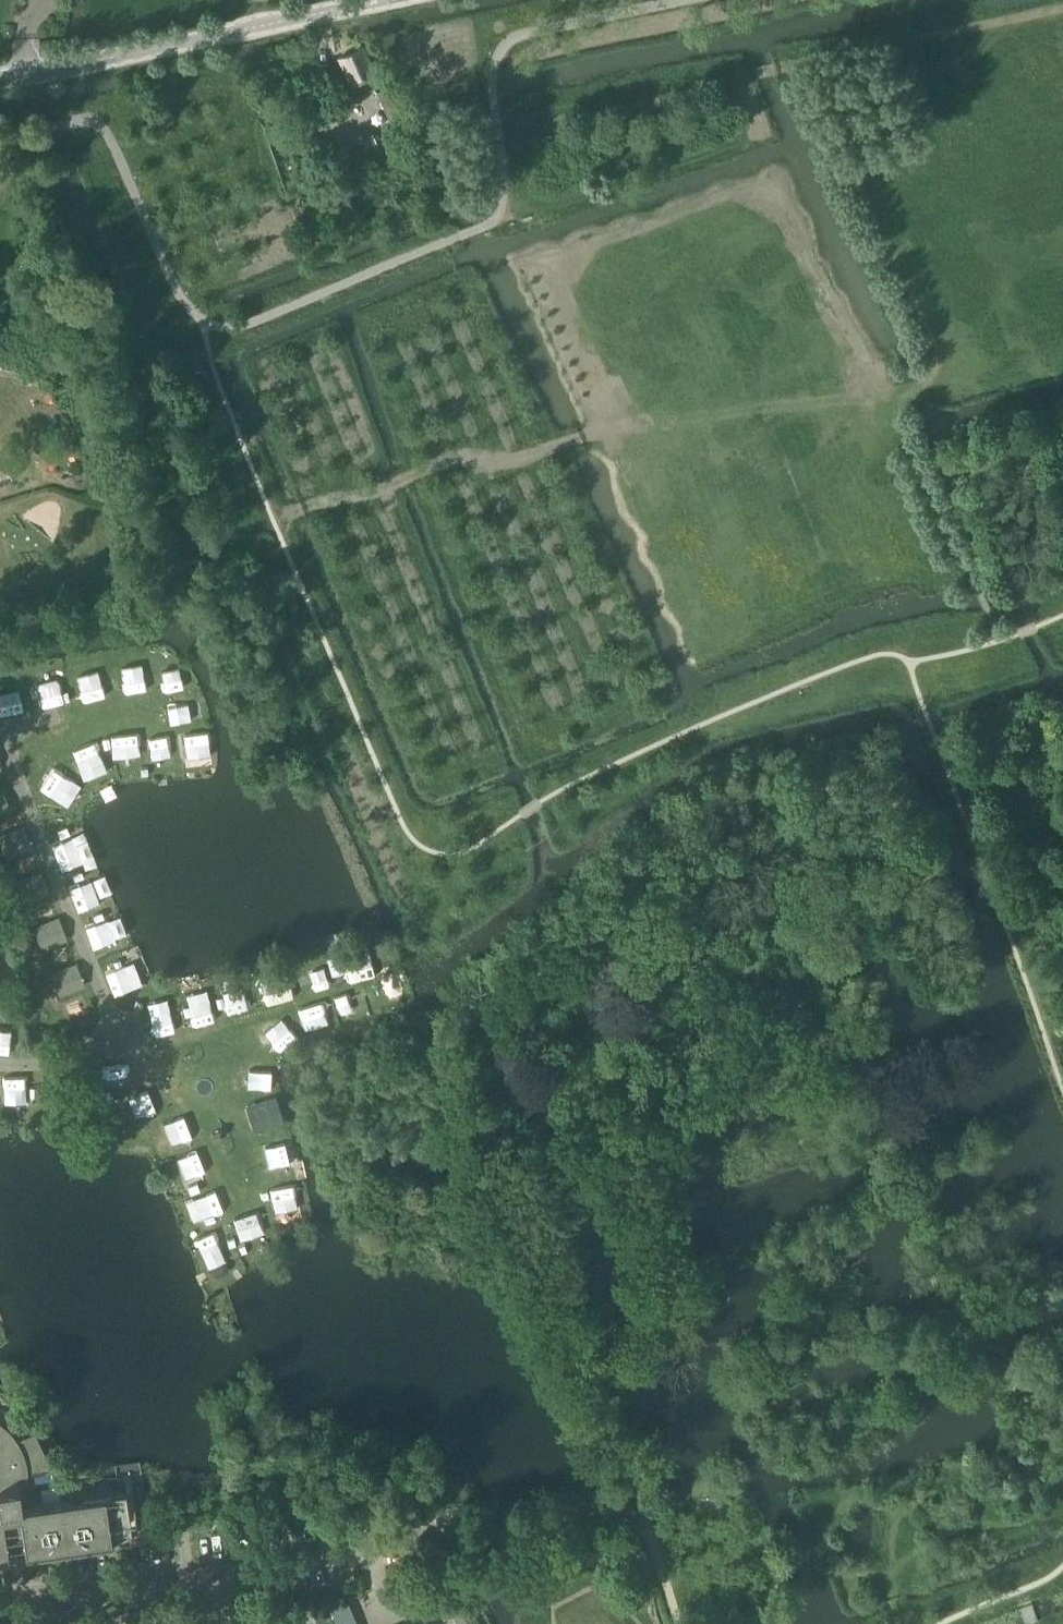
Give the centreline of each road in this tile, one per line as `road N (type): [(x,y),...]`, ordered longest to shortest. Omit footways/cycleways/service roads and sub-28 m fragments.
road 1 (unclassified): [(0,78),(385,0)]
road 2 (unclassified): [(0,1595),(228,1570)]
road 3 (unclassified): [(228,1570),(449,1536)]

